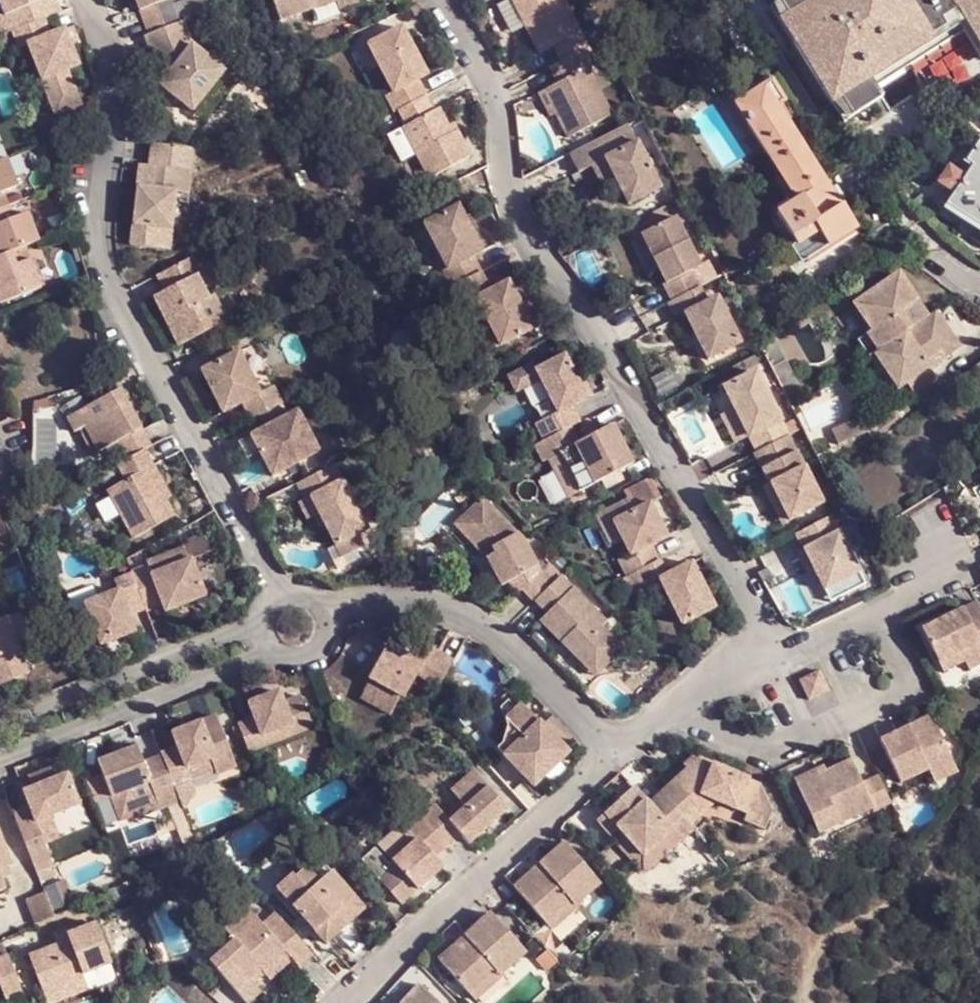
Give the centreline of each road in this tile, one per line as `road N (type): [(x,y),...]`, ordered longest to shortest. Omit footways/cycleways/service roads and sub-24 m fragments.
road 1 (residential): [(774,657),(527,235),(502,176),(496,100),(445,0)]
road 2 (residential): [(91,0),(119,72),(103,259),(126,328),(287,602)]
road 3 (residential): [(319,615),(403,596),(469,612),(527,653),(620,761)]
road 4 (residential): [(620,761),(354,1002)]
road 5 (residential): [(0,740),(268,640)]
road 6 (residential): [(949,534),(950,573),(774,657)]
road 7 (residential): [(774,657),(620,761)]

